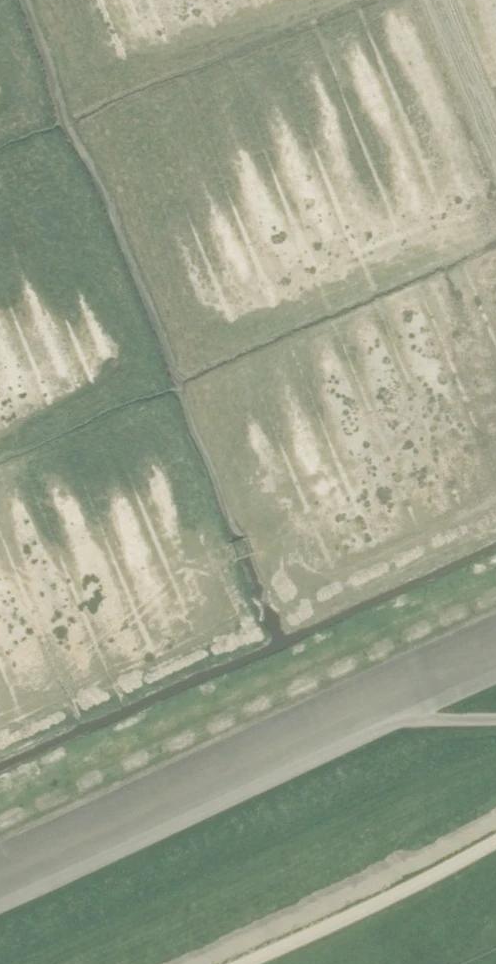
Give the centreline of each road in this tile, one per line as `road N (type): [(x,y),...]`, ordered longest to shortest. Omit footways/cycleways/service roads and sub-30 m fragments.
road 1 (track): [(0,902),(495,678)]

